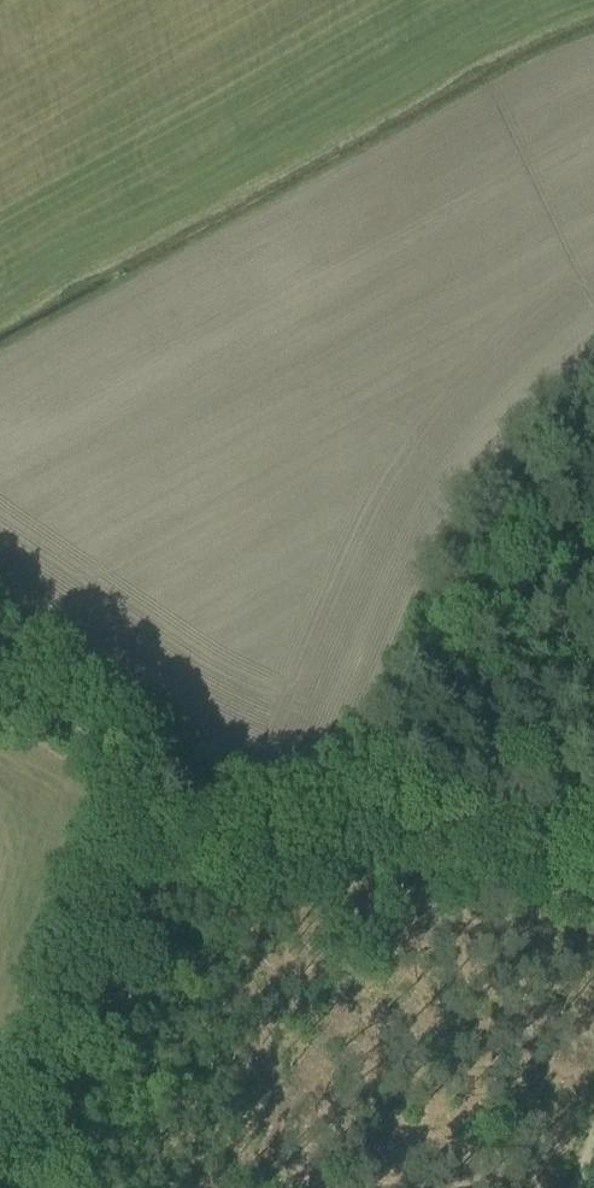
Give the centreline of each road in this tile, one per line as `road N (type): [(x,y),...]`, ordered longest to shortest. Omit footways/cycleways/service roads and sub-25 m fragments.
road 1 (track): [(593,850),(393,836),(214,808),(109,751),(0,671)]

